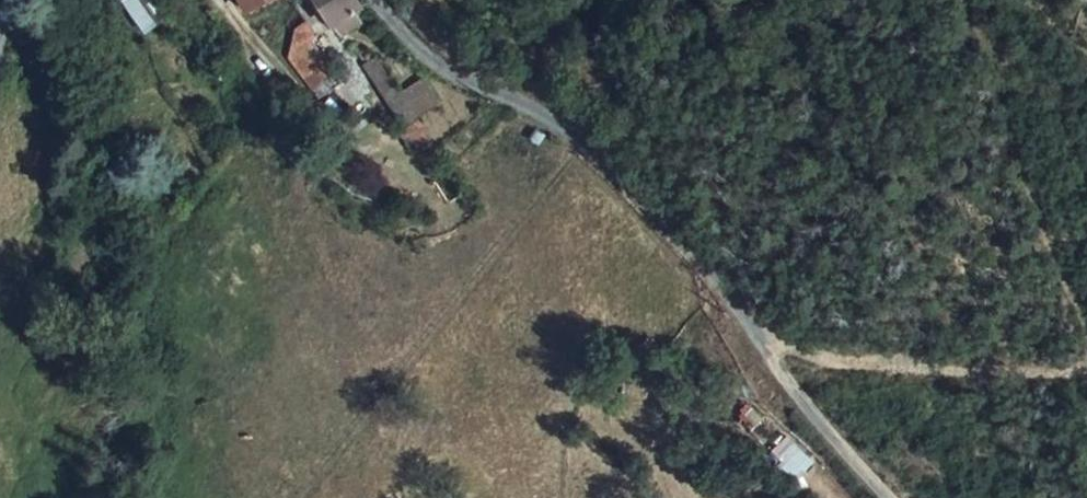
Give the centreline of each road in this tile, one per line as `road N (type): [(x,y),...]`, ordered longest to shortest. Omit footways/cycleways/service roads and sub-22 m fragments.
road 1 (unclassified): [(379,0),(430,59),(559,122),(688,246),(890,497)]
road 2 (track): [(1086,329),(1021,157),(993,51),(968,0)]
road 3 (track): [(777,356),(958,375),(1086,376)]

